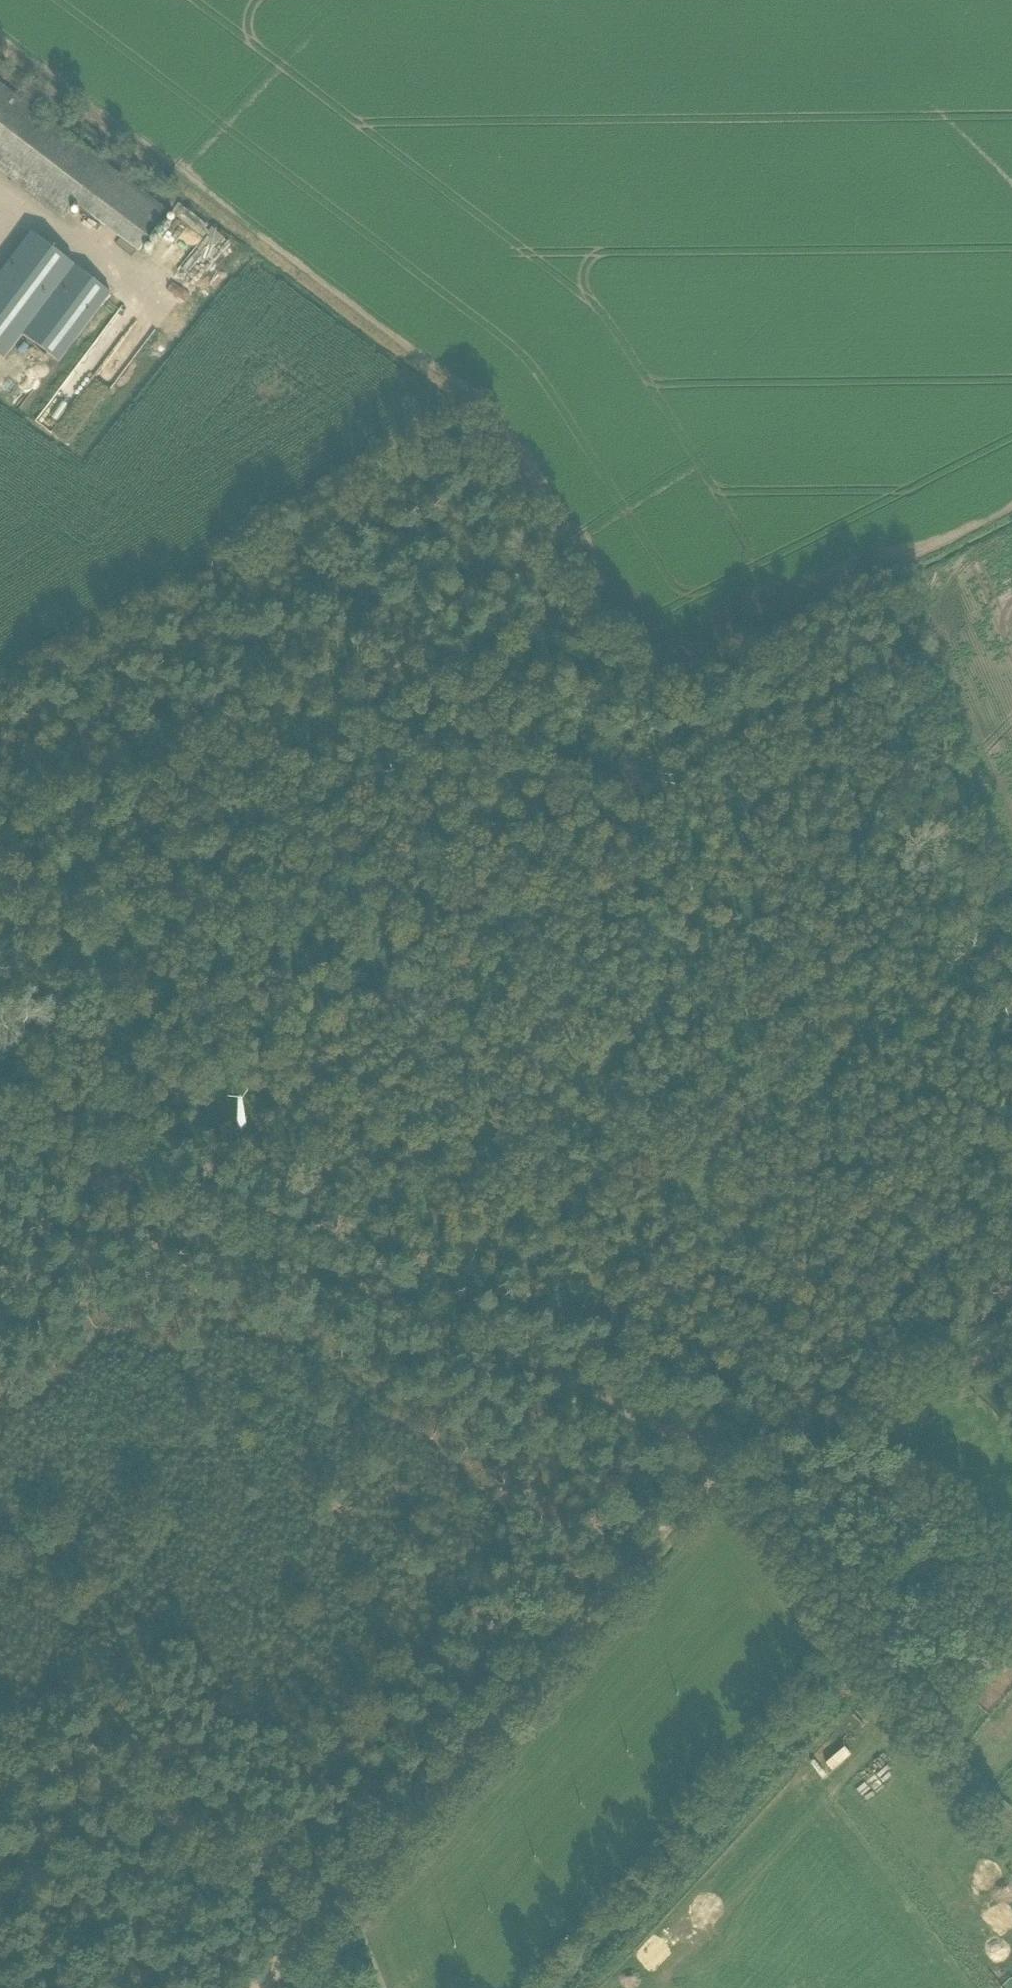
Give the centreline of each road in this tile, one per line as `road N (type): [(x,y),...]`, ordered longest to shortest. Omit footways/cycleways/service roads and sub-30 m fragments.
road 1 (track): [(738,1465),(710,1441),(537,1362),(135,1193)]
road 2 (track): [(349,1897),(727,1470)]
road 3 (track): [(349,1897),(0,1742)]
road 4 (track): [(1011,1344),(738,1465)]
road 5 (unclassified): [(135,1193),(0,1133)]
road 6 (track): [(269,1987),(349,1897)]

